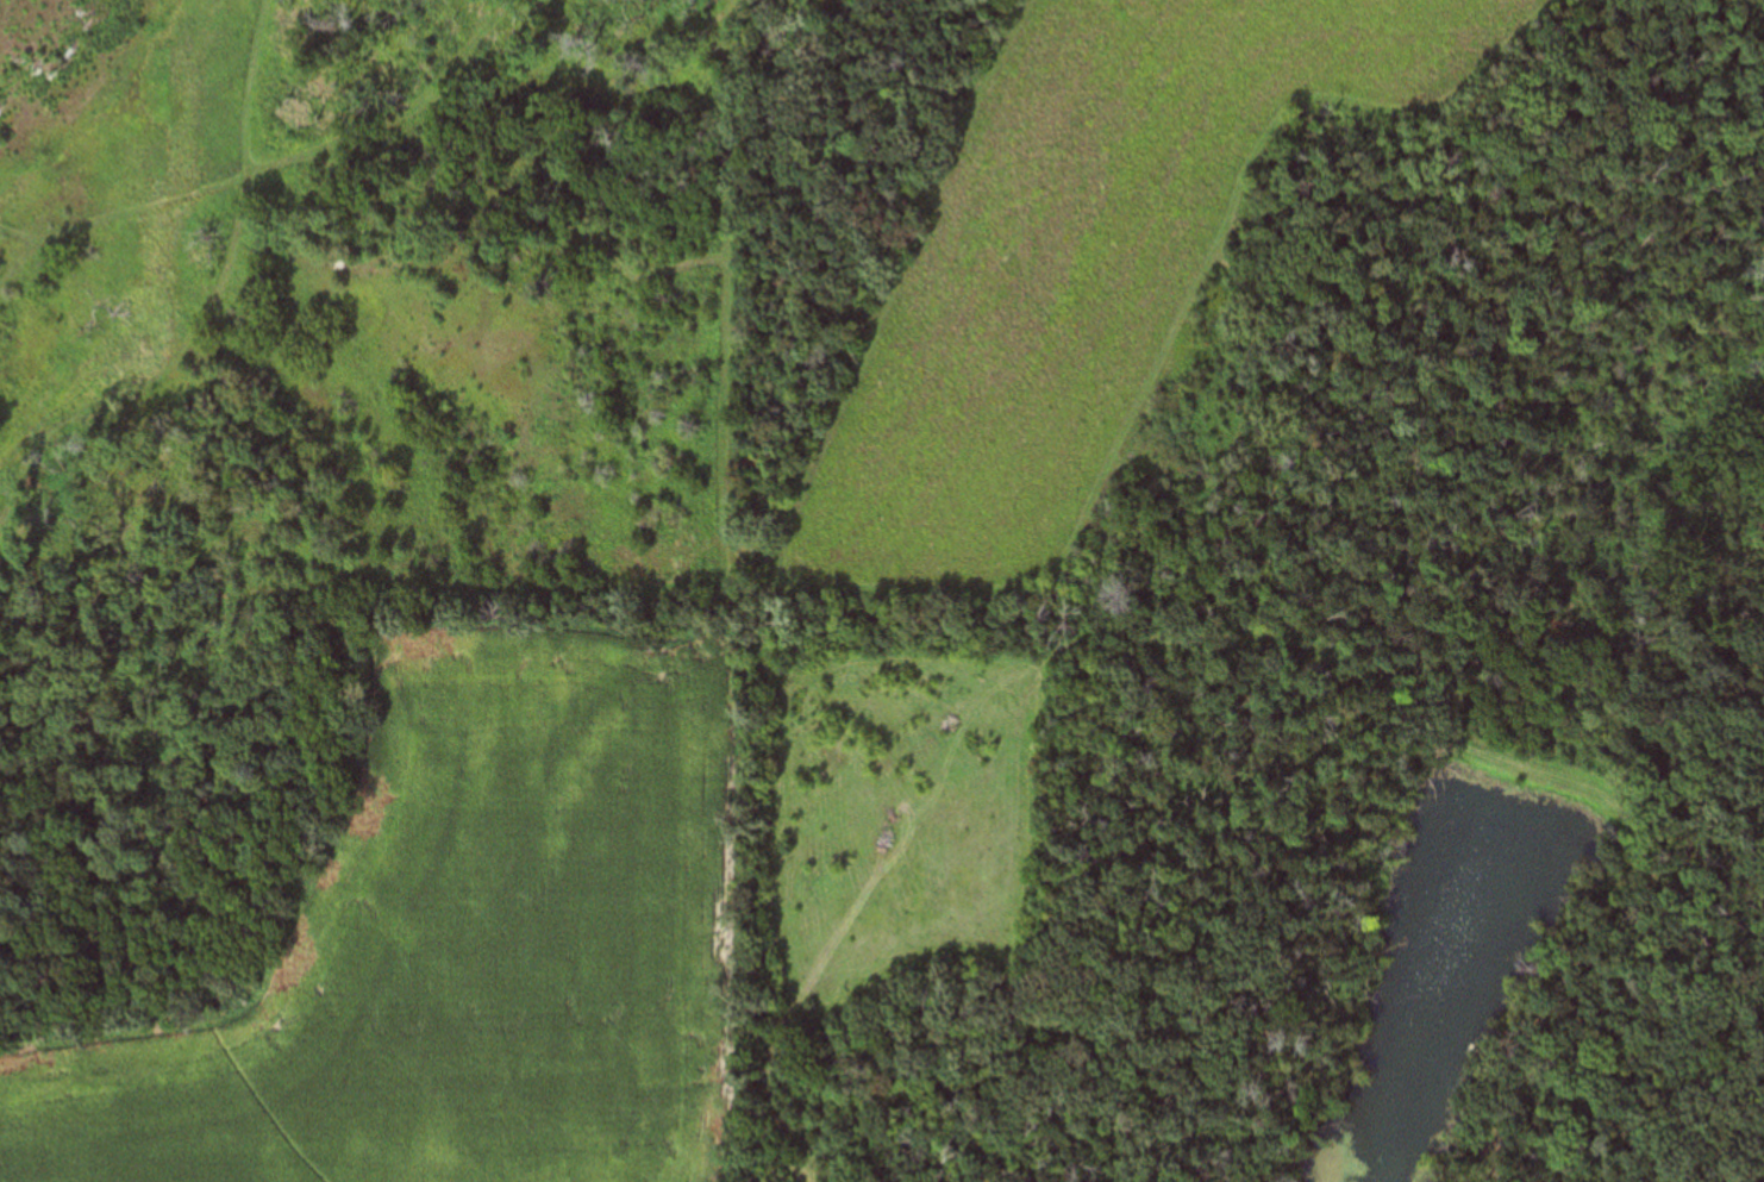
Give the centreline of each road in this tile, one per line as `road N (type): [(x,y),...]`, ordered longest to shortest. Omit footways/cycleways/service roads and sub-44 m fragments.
road 1 (track): [(1041,657),(1113,640),(1231,638),(1340,662),(1440,740),(1606,792),(1637,825),(1658,856),(1659,873),(1647,895),(1595,944),(1519,1062),(1494,1181)]

